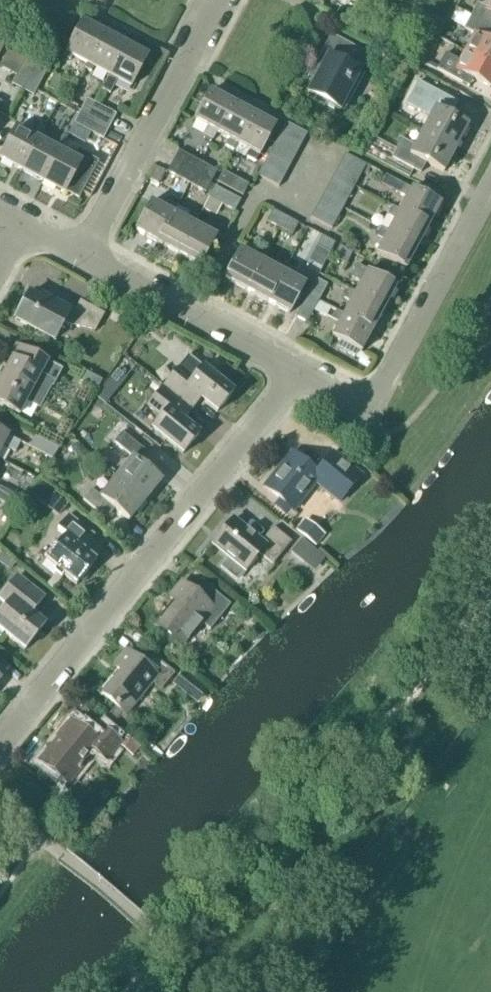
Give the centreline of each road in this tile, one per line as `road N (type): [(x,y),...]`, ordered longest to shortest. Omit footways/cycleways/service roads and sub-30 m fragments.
road 1 (residential): [(0,746),(298,371)]
road 2 (residential): [(490,189),(384,386),(370,397),(349,398),(298,371)]
road 3 (residential): [(77,254),(218,0)]
road 4 (residential): [(298,371),(77,254)]

